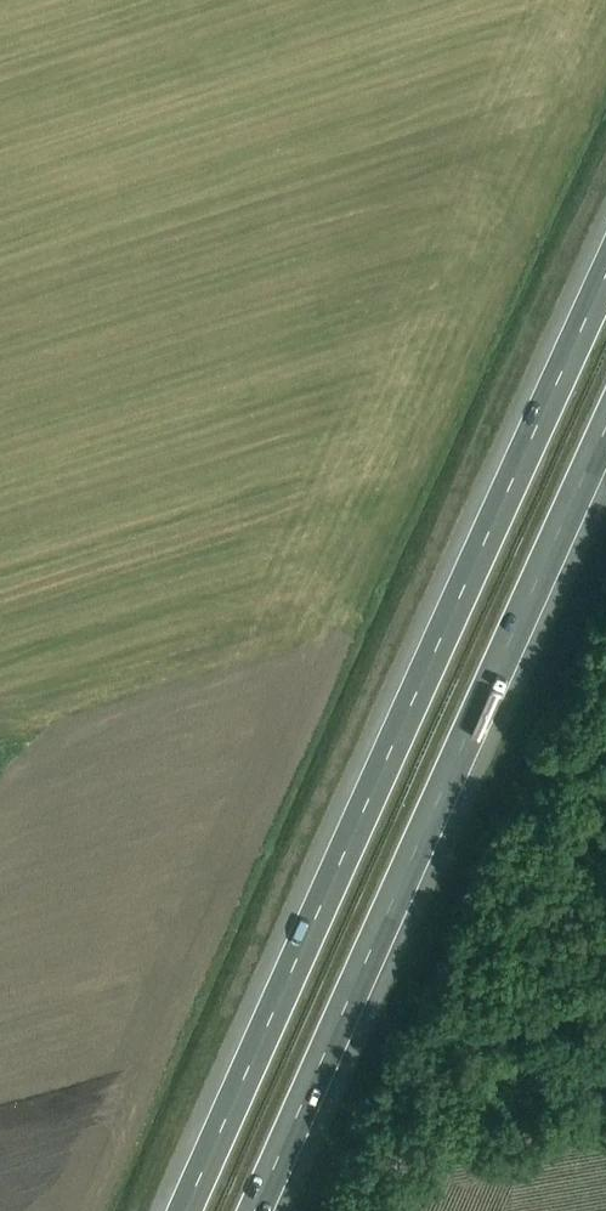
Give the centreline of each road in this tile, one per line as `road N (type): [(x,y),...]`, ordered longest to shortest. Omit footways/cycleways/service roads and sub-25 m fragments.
road 1 (motorway): [(605,280),(186,1210)]
road 2 (motorway): [(258,1210),(605,435)]

